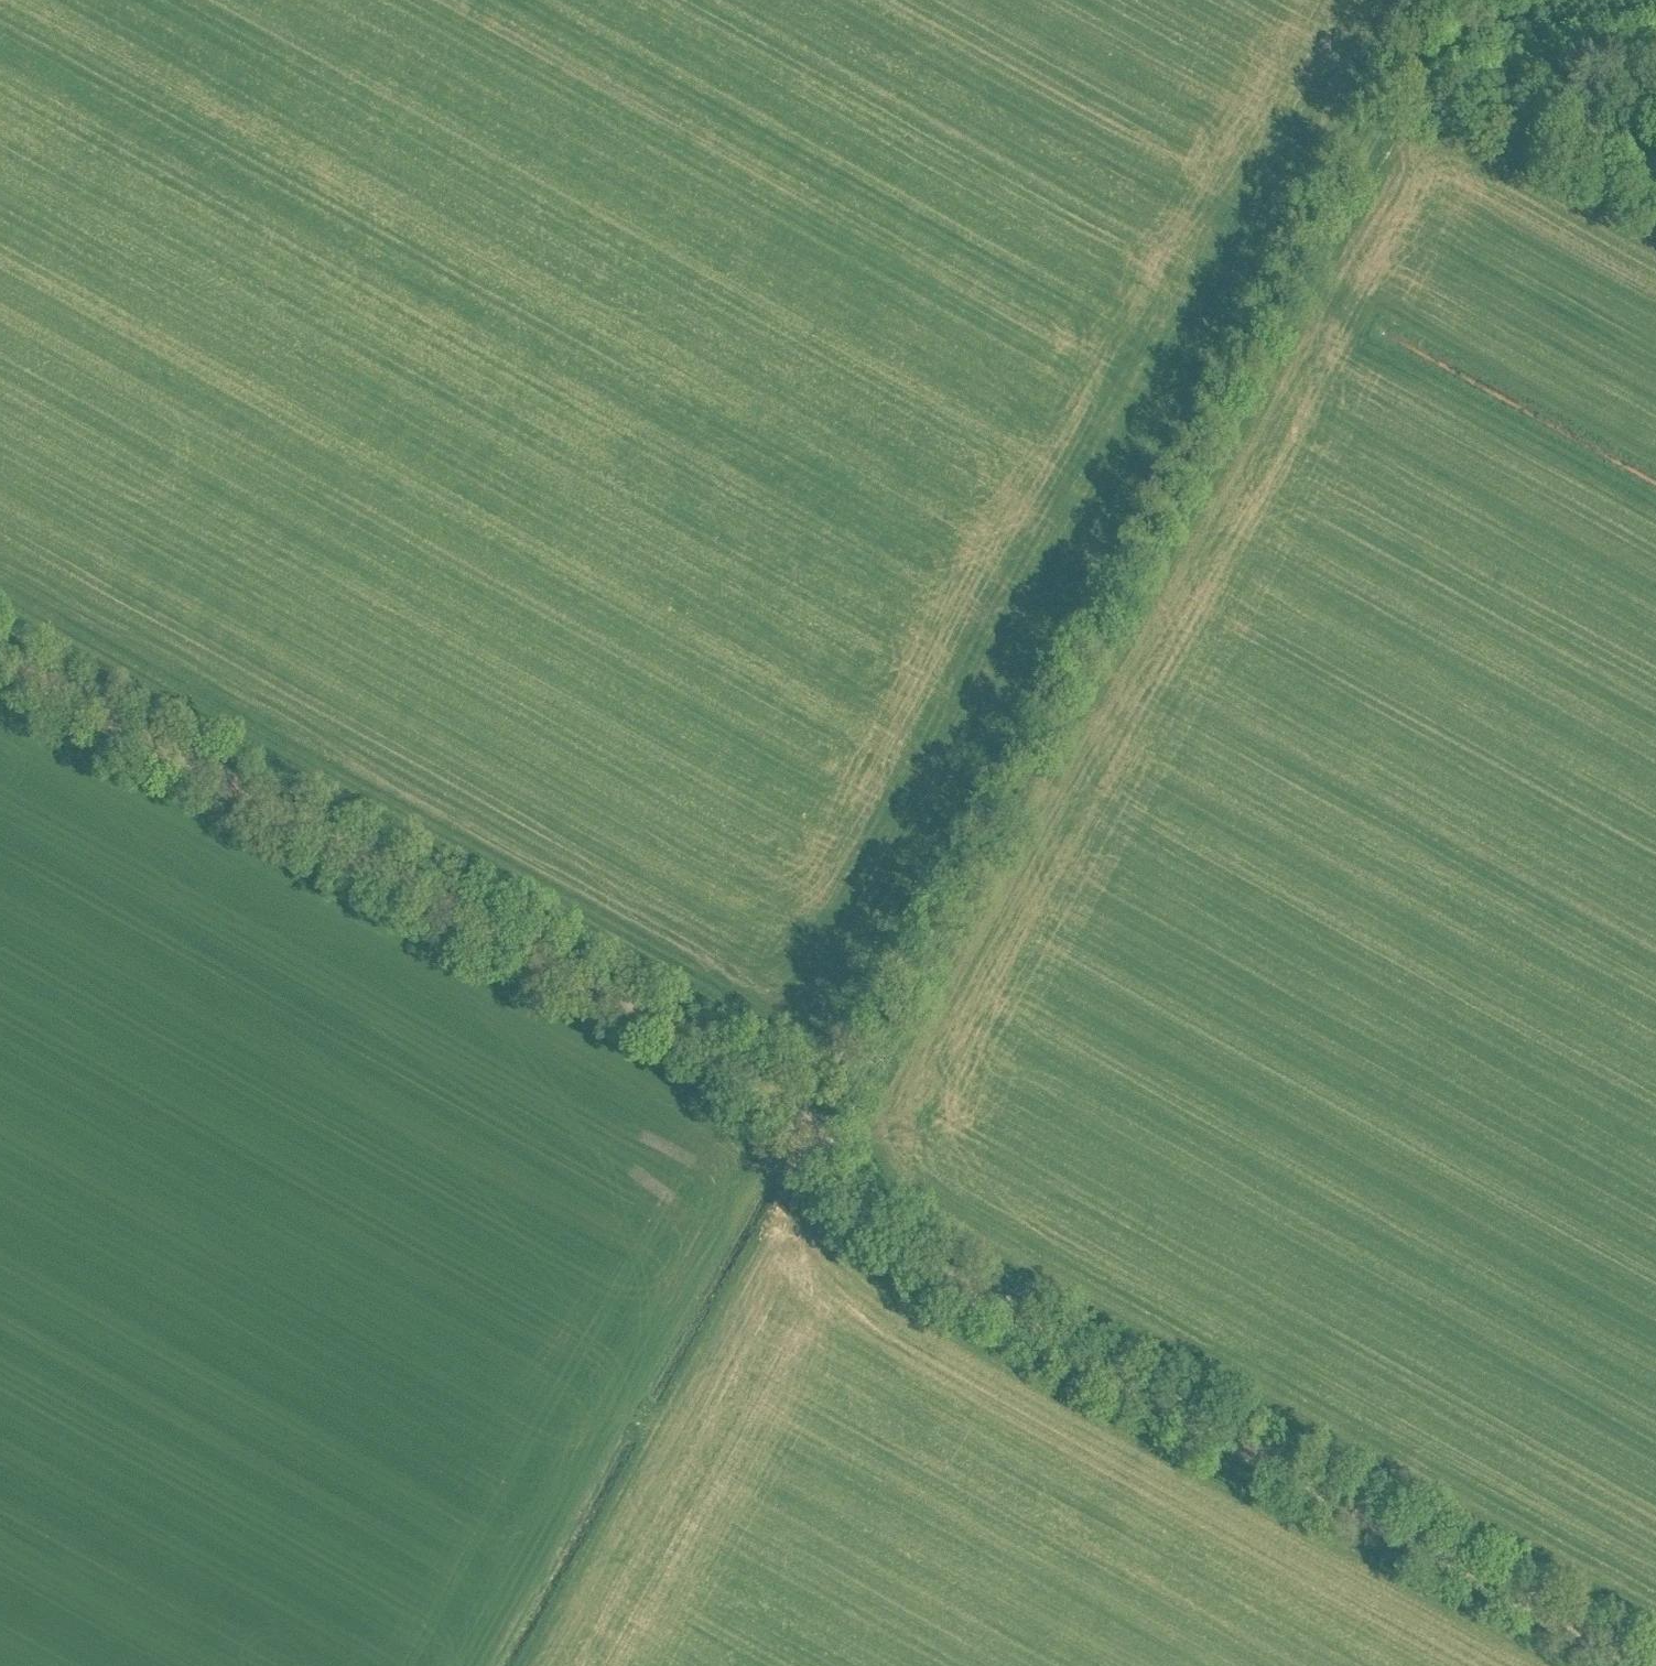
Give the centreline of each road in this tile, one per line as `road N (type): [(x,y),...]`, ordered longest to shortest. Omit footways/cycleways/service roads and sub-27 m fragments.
road 1 (track): [(822,1128),(1409,75),(1655,30)]
road 2 (track): [(1641,1665),(947,1282),(861,1211),(808,1138)]
road 3 (track): [(808,1138),(723,1061),(0,657)]

